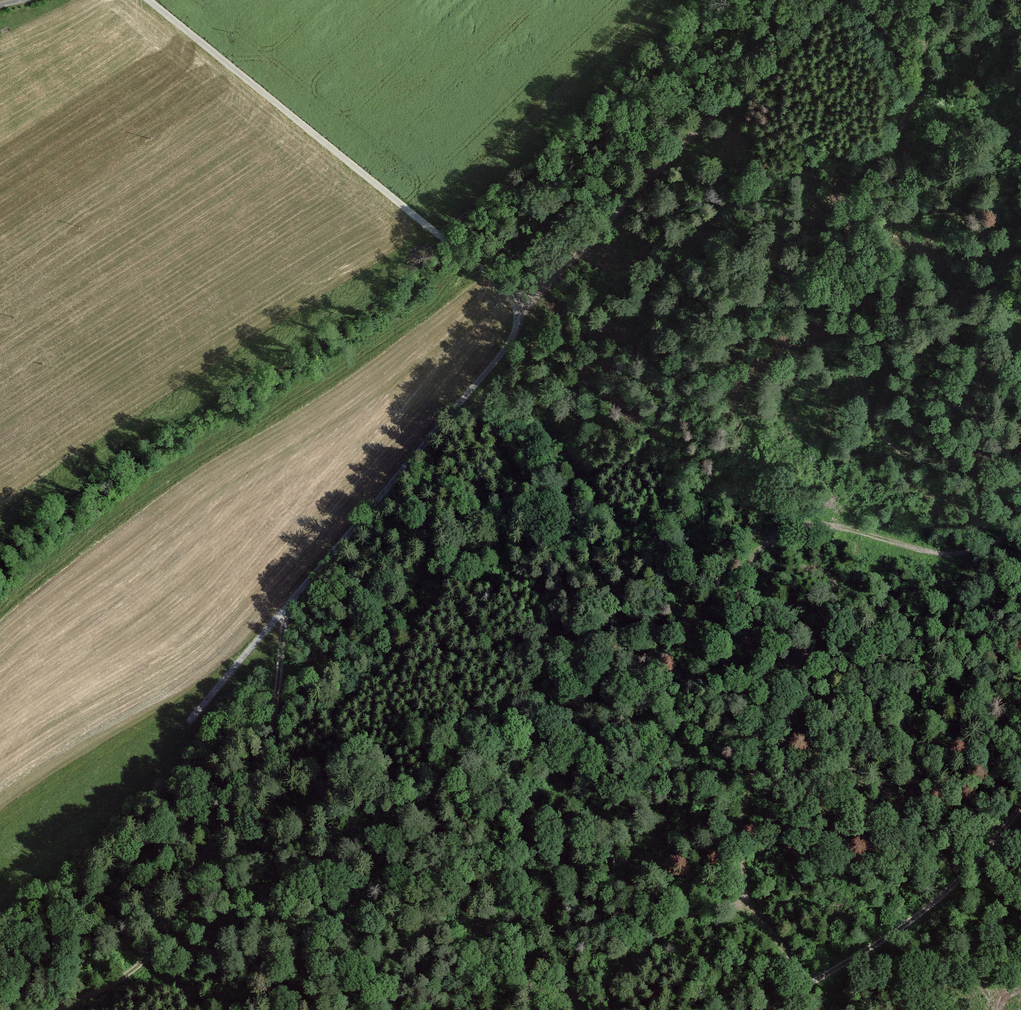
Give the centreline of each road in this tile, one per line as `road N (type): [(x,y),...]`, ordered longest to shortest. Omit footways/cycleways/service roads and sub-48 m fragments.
road 1 (track): [(146,0),(453,242),(528,315),(485,380),(195,723)]
road 2 (track): [(1020,528),(956,557),(826,525),(802,528),(774,540),(743,576),(760,731),(741,825),(748,901),(813,986)]
road 3 (track): [(1020,471),(912,456),(880,438),(858,393),(842,304),(850,234),(868,173),(911,106),(922,67),(913,0)]
road 4 (track): [(300,602),(272,758),(254,795),(219,836),(164,951),(143,975),(82,1009)]
road 5 (track): [(748,901),(695,917),(596,995),(578,997),(504,966),(466,935),(420,936),(390,958),(355,1009)]
road 6 (track): [(524,305),(691,132),(836,0)]
road 7 (track): [(1020,811),(965,881),(776,1009)]

